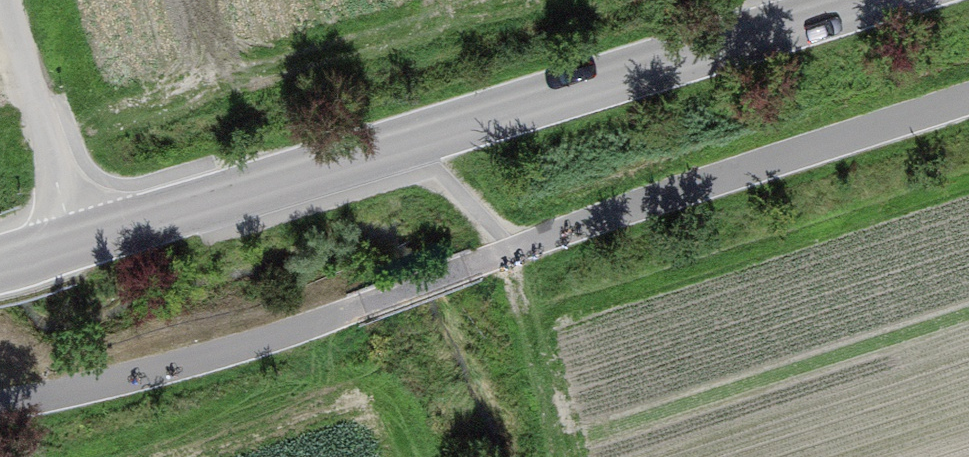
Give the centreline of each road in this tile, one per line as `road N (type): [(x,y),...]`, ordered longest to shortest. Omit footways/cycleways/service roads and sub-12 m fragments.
road 1 (tertiary): [(0,265),(881,0)]
road 2 (track): [(75,243),(6,0)]
road 3 (track): [(586,456),(520,247)]
road 4 (track): [(520,247),(407,141)]

